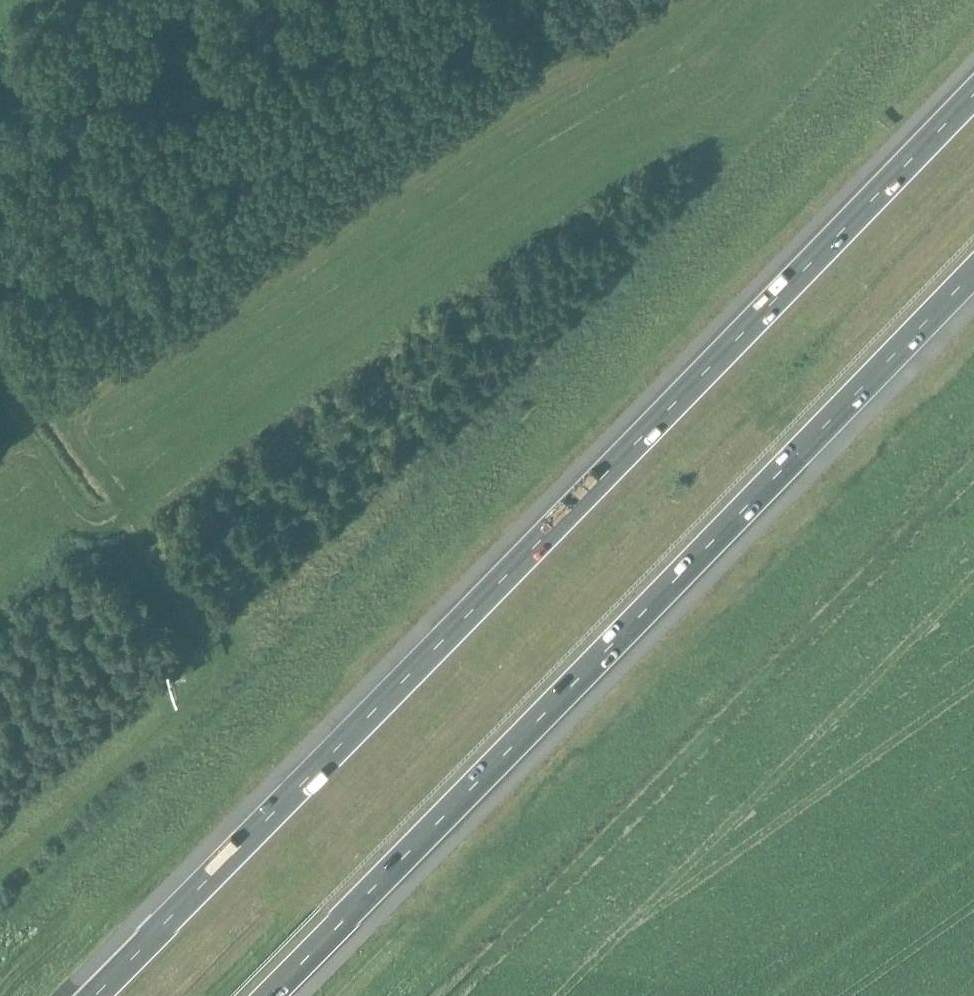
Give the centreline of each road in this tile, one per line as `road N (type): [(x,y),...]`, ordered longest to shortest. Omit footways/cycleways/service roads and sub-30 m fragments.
road 1 (motorway): [(973,92),(93,995)]
road 2 (motorway): [(269,995),(973,272)]

